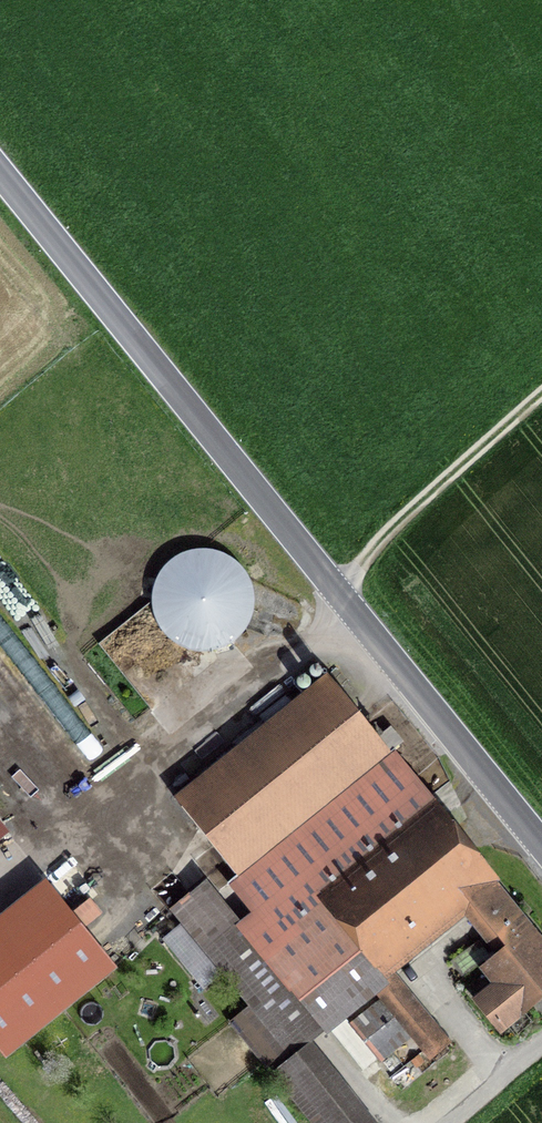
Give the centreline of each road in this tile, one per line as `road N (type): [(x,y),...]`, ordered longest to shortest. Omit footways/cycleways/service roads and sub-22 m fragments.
road 1 (secondary): [(0,171),(541,844)]
road 2 (track): [(336,586),(541,398)]
road 3 (track): [(541,1045),(448,1122)]

